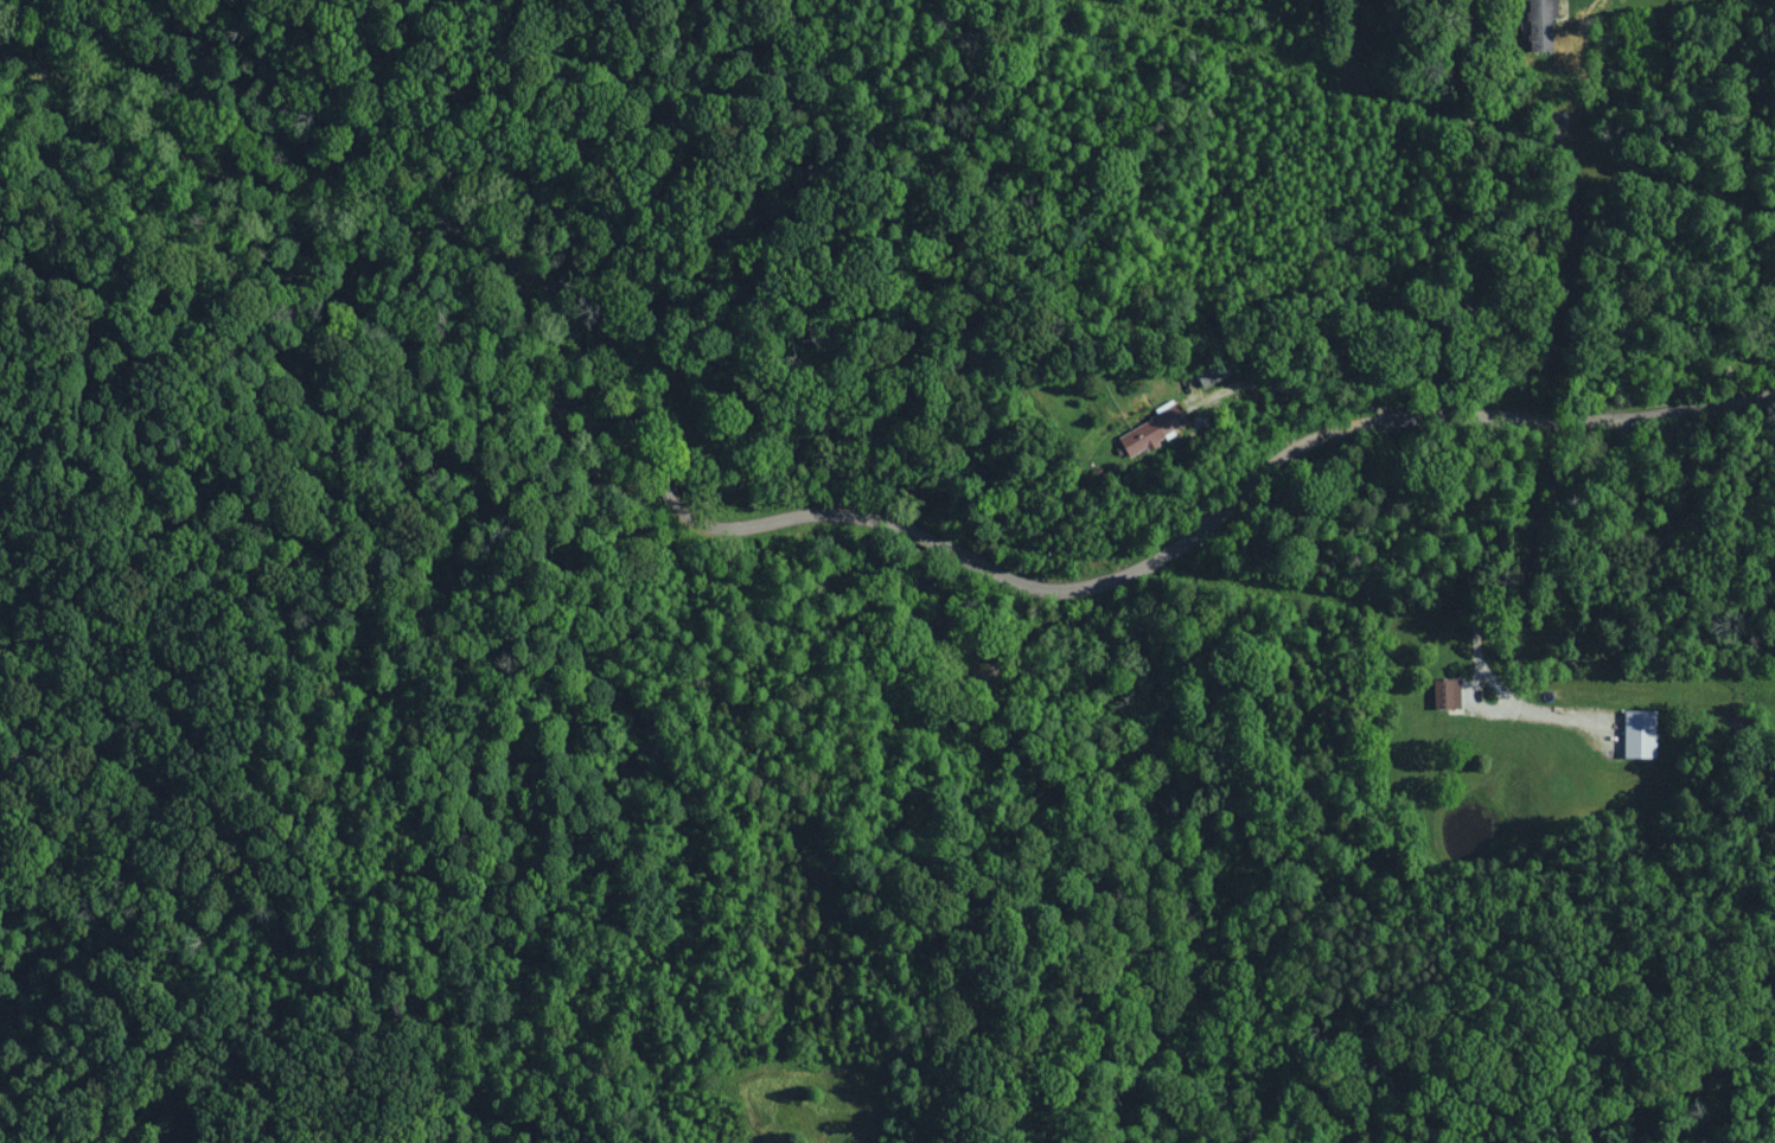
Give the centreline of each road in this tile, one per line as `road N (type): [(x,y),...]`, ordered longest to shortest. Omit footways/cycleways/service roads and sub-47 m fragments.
road 1 (residential): [(143,60),(434,235),(557,338),(633,430),(745,510),(848,497),(904,499),(1035,564),(1077,574),(1117,570),(1207,513),(1263,460),(1387,392),(1541,404),(1774,389)]
road 2 (residential): [(28,0),(143,60)]

